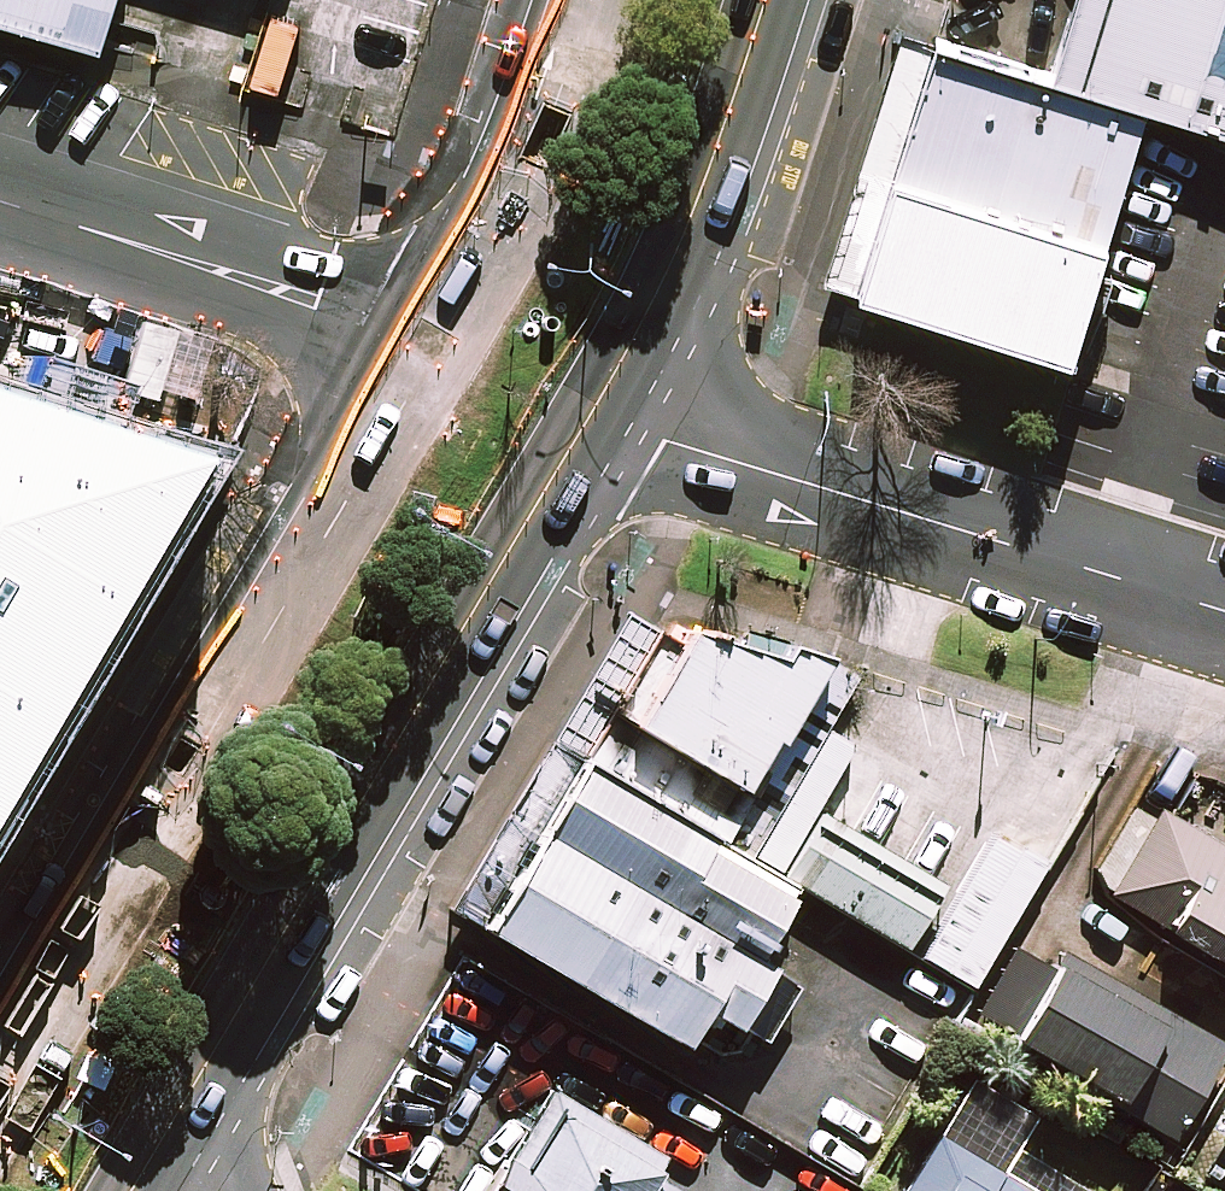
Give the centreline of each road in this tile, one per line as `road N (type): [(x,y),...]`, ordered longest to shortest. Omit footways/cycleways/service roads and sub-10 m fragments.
road 1 (secondary): [(661,303),(151,1177)]
road 2 (secondary): [(0,1068),(422,353)]
road 3 (residential): [(661,303),(699,376),(752,437),(833,488),(1224,613)]
road 4 (residential): [(0,203),(332,310),(422,353)]
road 5 (secondary): [(422,353),(540,118),(579,0)]
road 6 (secondary): [(778,0),(661,303)]

